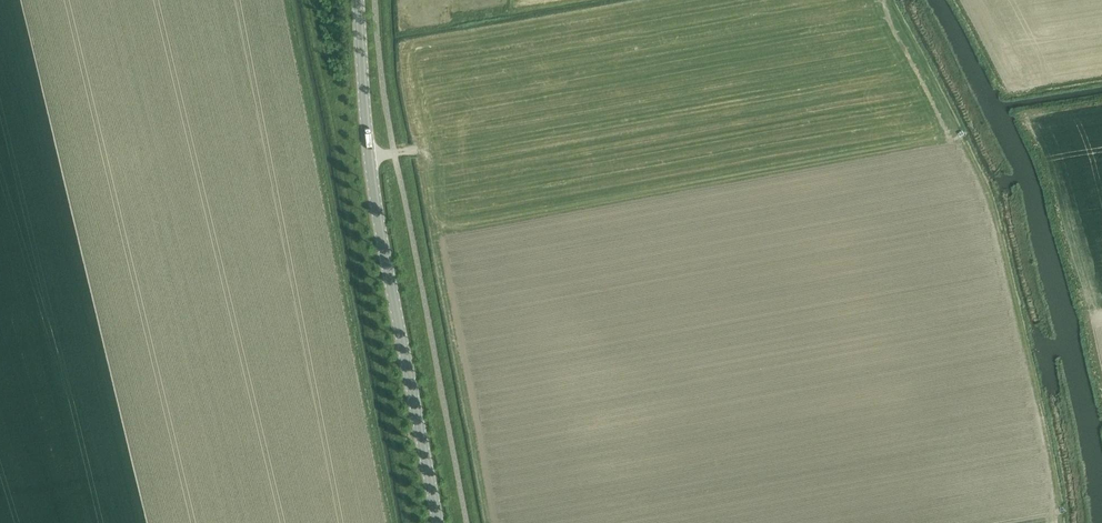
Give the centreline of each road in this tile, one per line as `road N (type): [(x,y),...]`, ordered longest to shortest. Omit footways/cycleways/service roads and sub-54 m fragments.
road 1 (track): [(308,0),(417,522)]
road 2 (track): [(288,0),(389,522)]
road 3 (tertiary): [(439,522),(378,219),(358,0)]

